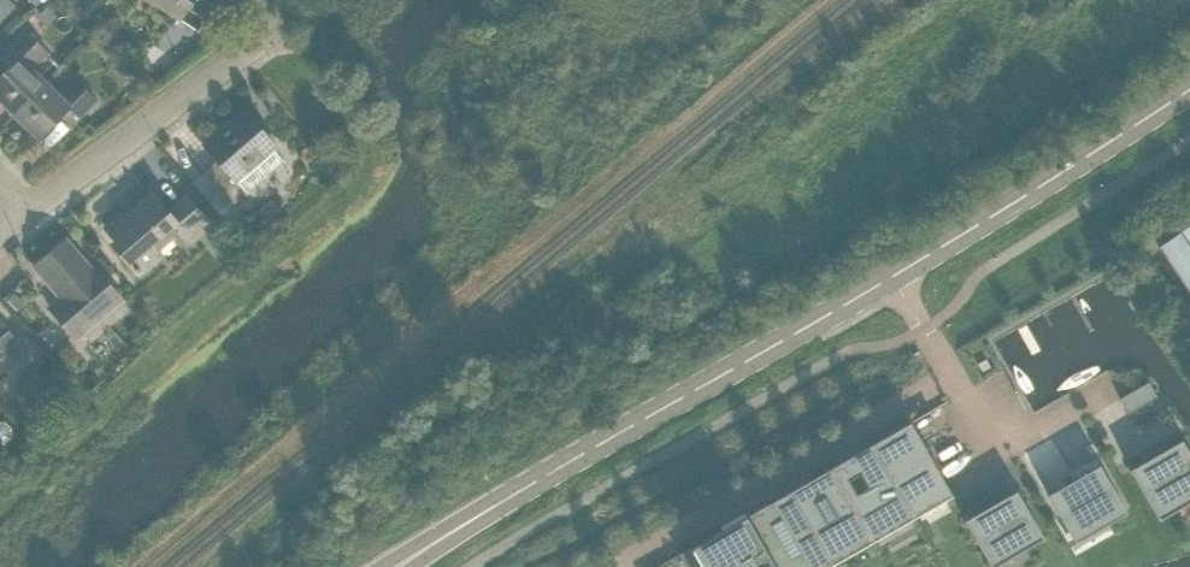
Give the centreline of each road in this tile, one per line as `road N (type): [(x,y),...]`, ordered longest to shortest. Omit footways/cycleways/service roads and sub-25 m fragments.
road 1 (residential): [(949,374),(636,555),(630,566)]
road 2 (secondary): [(573,460),(891,275)]
road 3 (secondary): [(891,275),(1189,86)]
road 4 (residential): [(25,217),(260,42),(270,28),(271,0)]
road 5 (secondary): [(573,460),(380,566)]
road 6 (residential): [(949,374),(996,444),(1103,385)]
road 7 (secondary): [(415,566),(573,460)]

